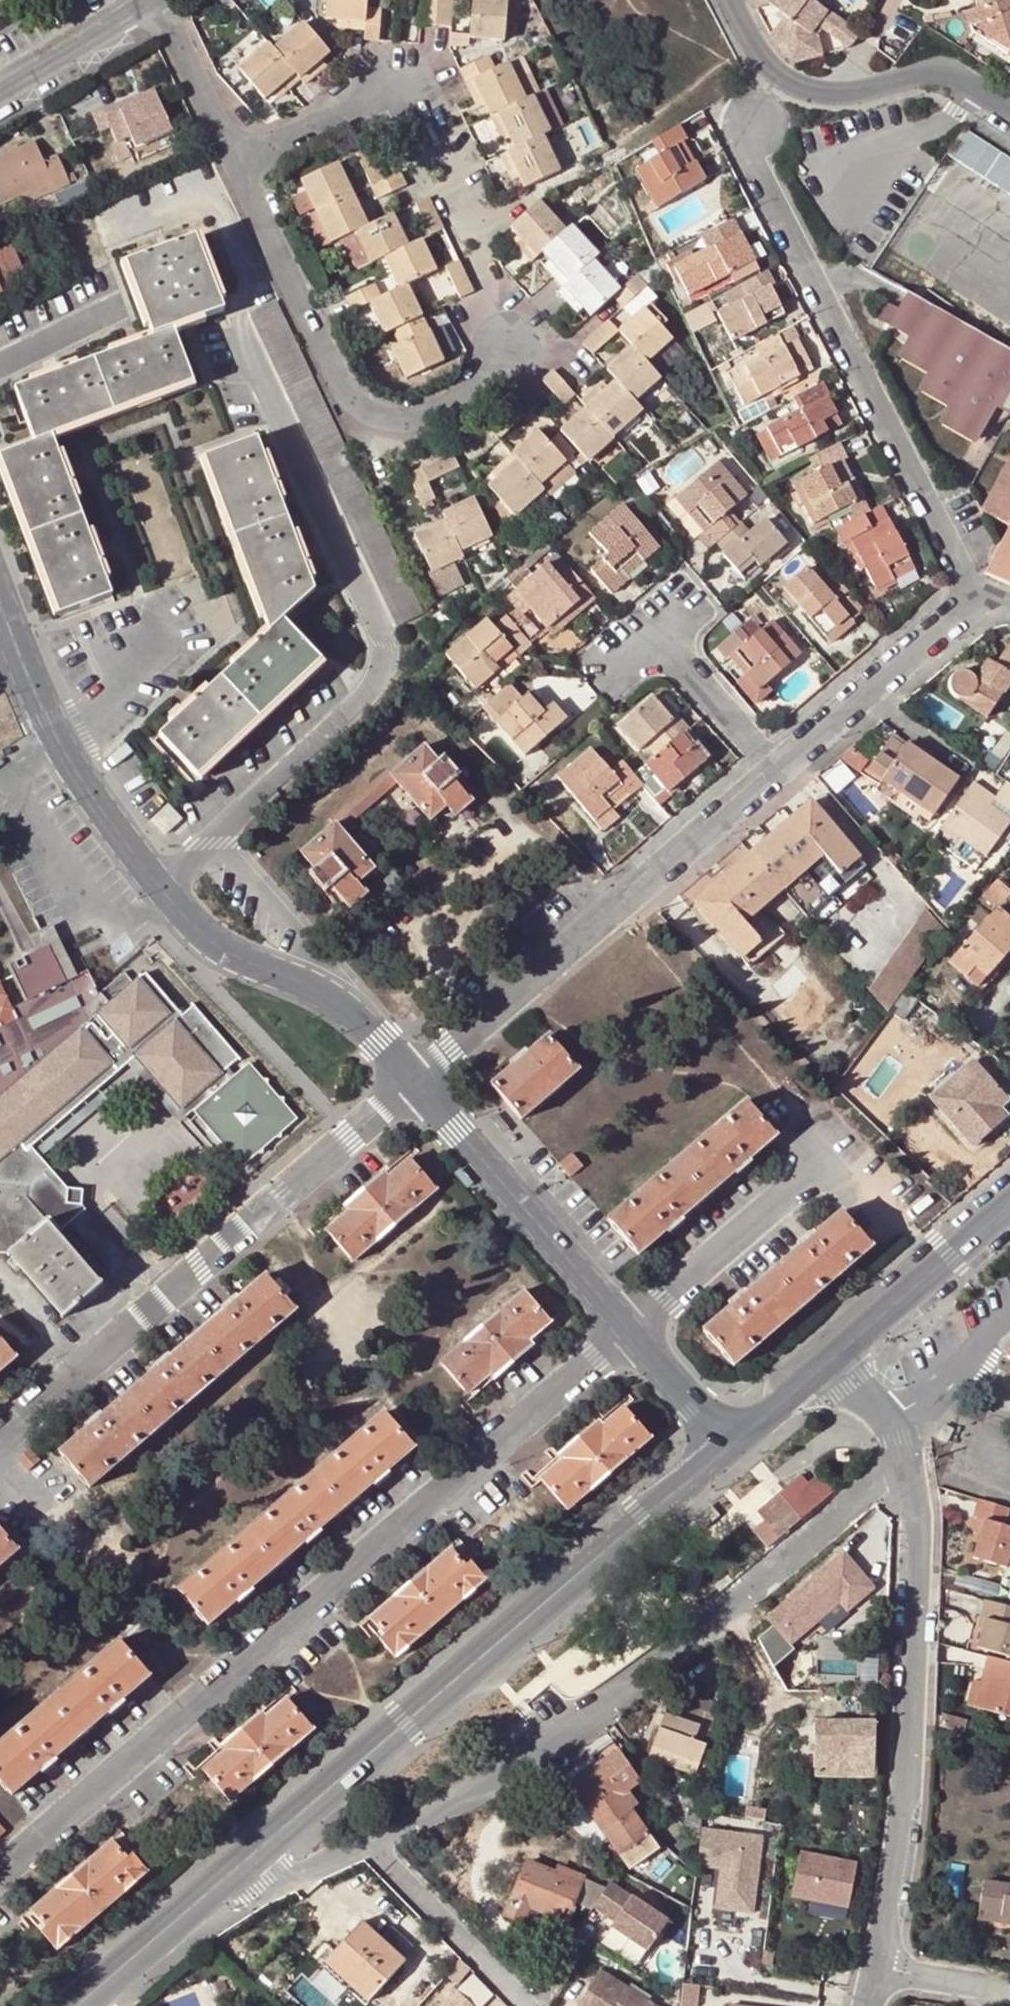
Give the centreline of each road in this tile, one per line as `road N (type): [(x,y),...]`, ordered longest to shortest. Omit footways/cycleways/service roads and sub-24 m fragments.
road 1 (residential): [(626,1326),(0,1863)]
road 2 (residential): [(161,886),(372,683),(382,661),(382,634),(241,333)]
road 3 (tertiary): [(723,1440),(227,1877)]
road 4 (residential): [(373,1843),(523,1762),(904,1460)]
road 5 (residential): [(0,1438),(408,1079)]
road 6 (residential): [(238,165),(348,398),(363,411),(424,415),(480,386),(496,367),(504,349),(477,258)]
road 7 (residential): [(741,131),(980,592)]
road 8 (tertiary): [(879,1968),(902,1835),(918,1536),(904,1460)]
road 9 (residential): [(771,763),(408,1079)]
road 10 (residential): [(161,886),(76,768),(0,590)]
road 11 (residential): [(726,0),(793,82),(826,92),(942,75),(1009,113)]
road 12 (residential): [(626,1326),(408,1079)]
road 13 (residential): [(408,1079),(339,1001),(214,945),(161,886)]
road 14 (residential): [(980,592),(771,763)]
road 15 (residential): [(821,1158),(626,1326)]
road 16 (tertiary): [(1009,1203),(829,1354)]
road 17 (residential): [(373,1843),(536,2005)]
road 18 (residential): [(423,111),(390,90),(365,94),(238,165)]
road 19 (tertiary): [(227,1877),(78,2005)]
road 20 (residential): [(151,1),(238,165)]
road 21 (tertiary): [(0,92),(151,1)]
road 22 (residential): [(771,763),(655,638)]
road 23 (residential): [(227,1877),(283,1878),(373,1843)]
road 24 (residential): [(723,1440),(626,1326)]
road 25 (tertiary): [(829,1354),(723,1440)]
road 26 (residential): [(1009,1991),(879,1968)]

